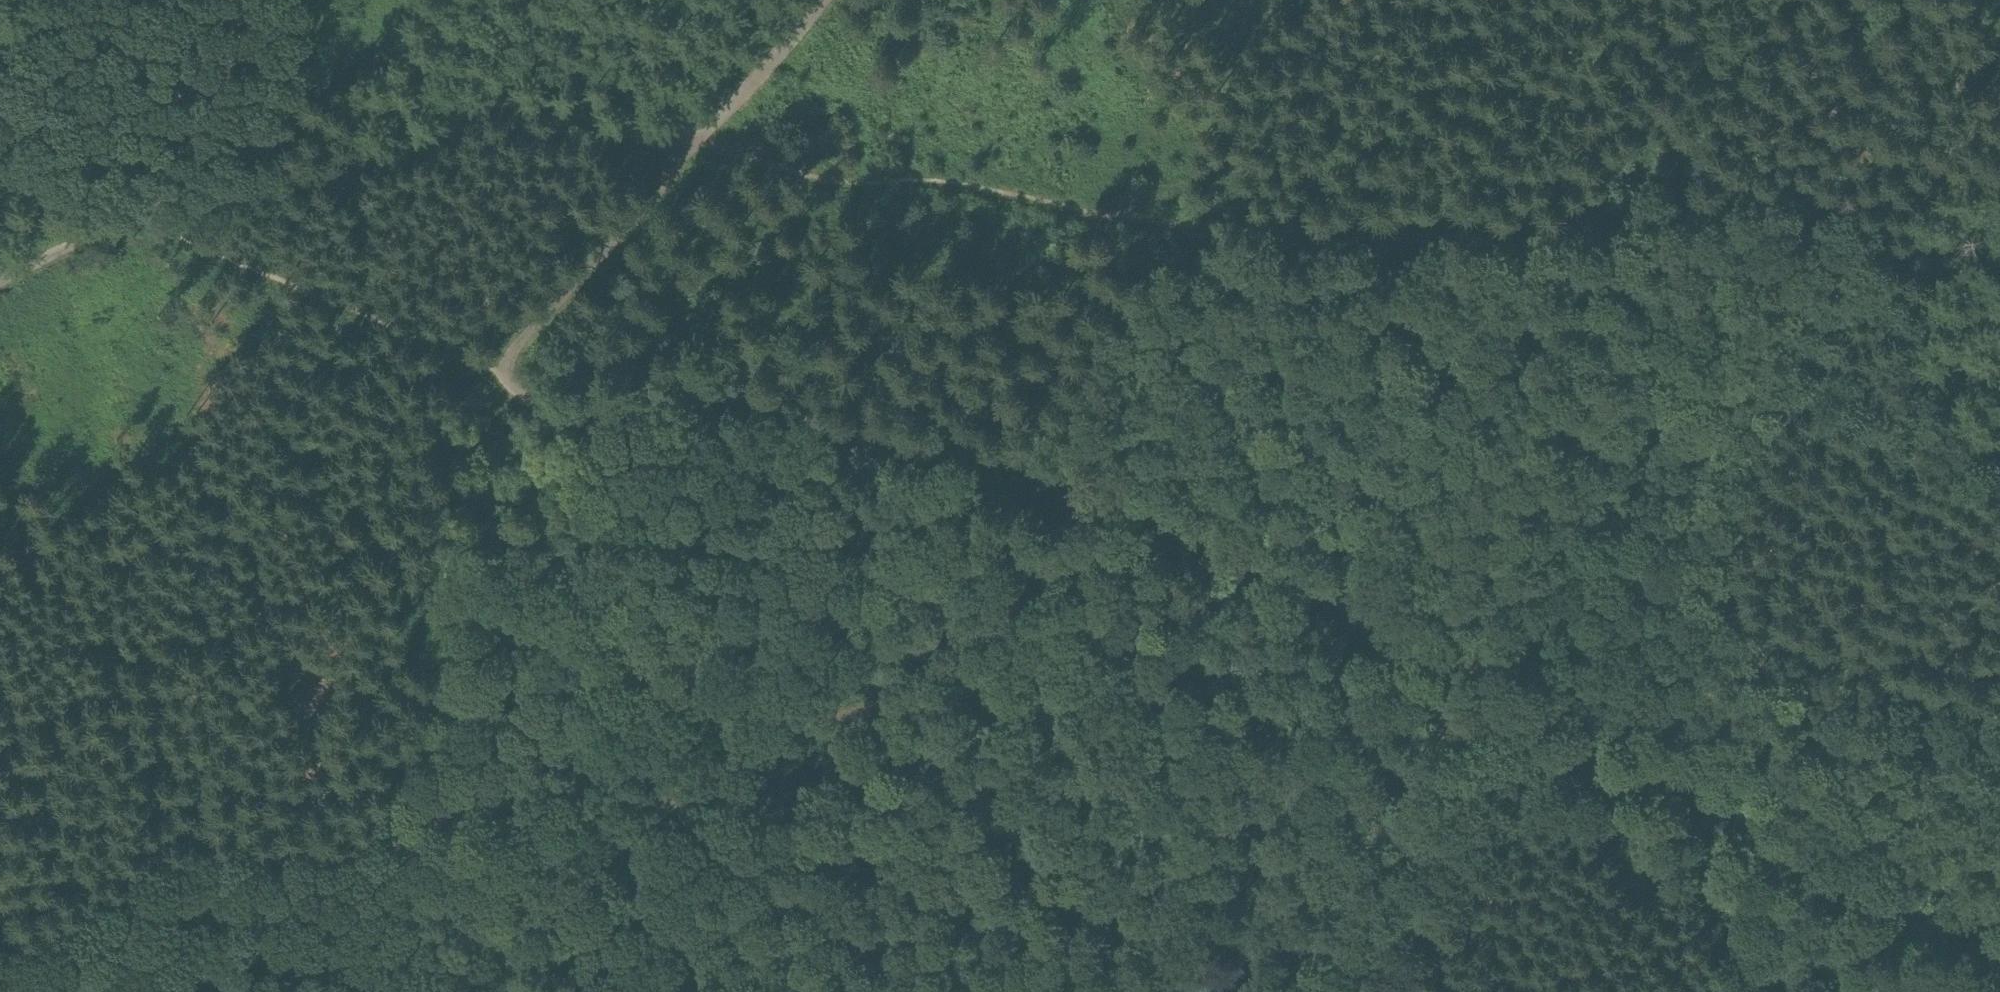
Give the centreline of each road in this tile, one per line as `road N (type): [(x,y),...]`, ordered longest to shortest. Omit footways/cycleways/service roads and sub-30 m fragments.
road 1 (track): [(20,991),(167,913),(246,889),(418,921),(477,918),(555,878),(734,755),(801,727),(1048,675),(1188,667),(1228,672),(1469,785),(1498,790),(1515,776)]
road 2 (track): [(695,141),(837,176),(939,180),(1169,222),(1423,240),(1564,239),(1745,187),(1799,196),(1861,218),(1889,248),(1953,417),(1999,439)]
road 3 (track): [(1515,776),(1501,752),(1434,700),(1350,596),(1310,574),(1031,467),(756,402),(632,403)]
road 4 (track): [(1999,929),(1870,896),(1683,779),(1644,772),(1515,776)]
road 5 (track): [(505,376),(516,343),(695,141)]
road 6 (track): [(279,168),(264,0)]
road 7 (track): [(632,403),(538,402),(505,376)]

